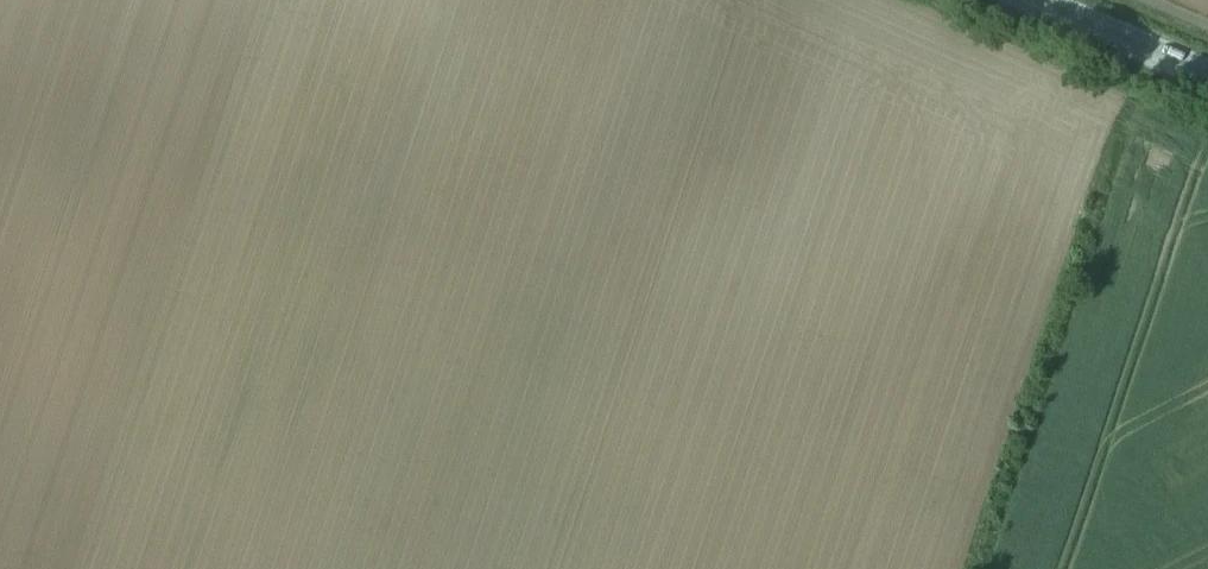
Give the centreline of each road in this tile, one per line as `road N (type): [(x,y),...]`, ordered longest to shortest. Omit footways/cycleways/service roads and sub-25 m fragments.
road 1 (secondary): [(1038,0),(1207,74)]

